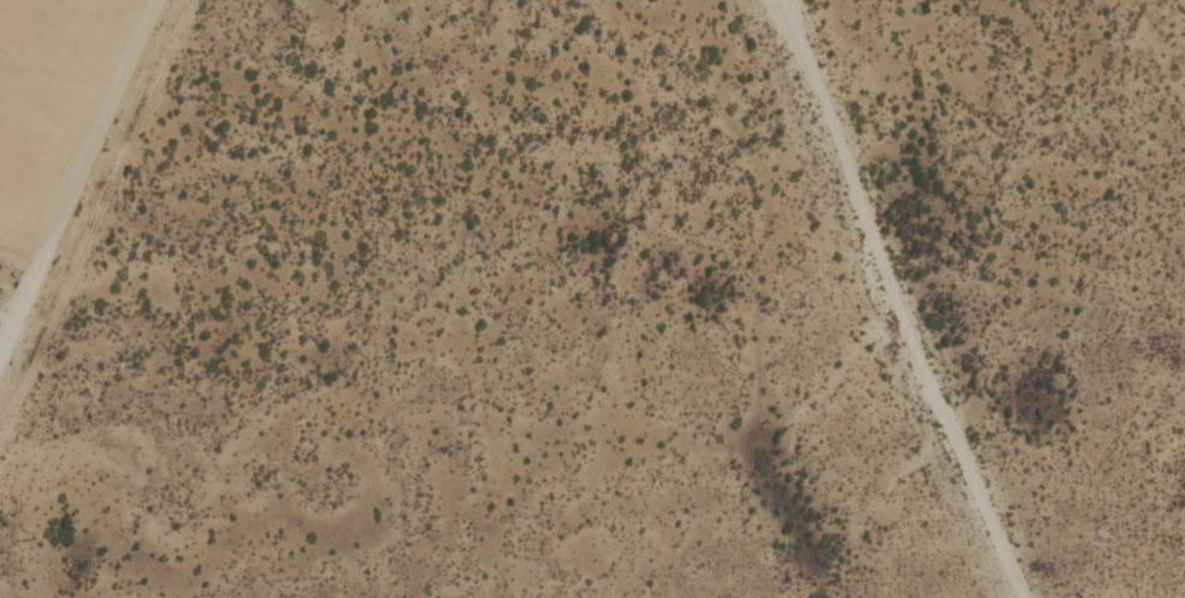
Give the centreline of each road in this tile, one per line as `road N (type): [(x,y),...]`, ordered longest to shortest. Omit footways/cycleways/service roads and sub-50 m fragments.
road 1 (residential): [(1030,597),(920,356),(786,0)]

